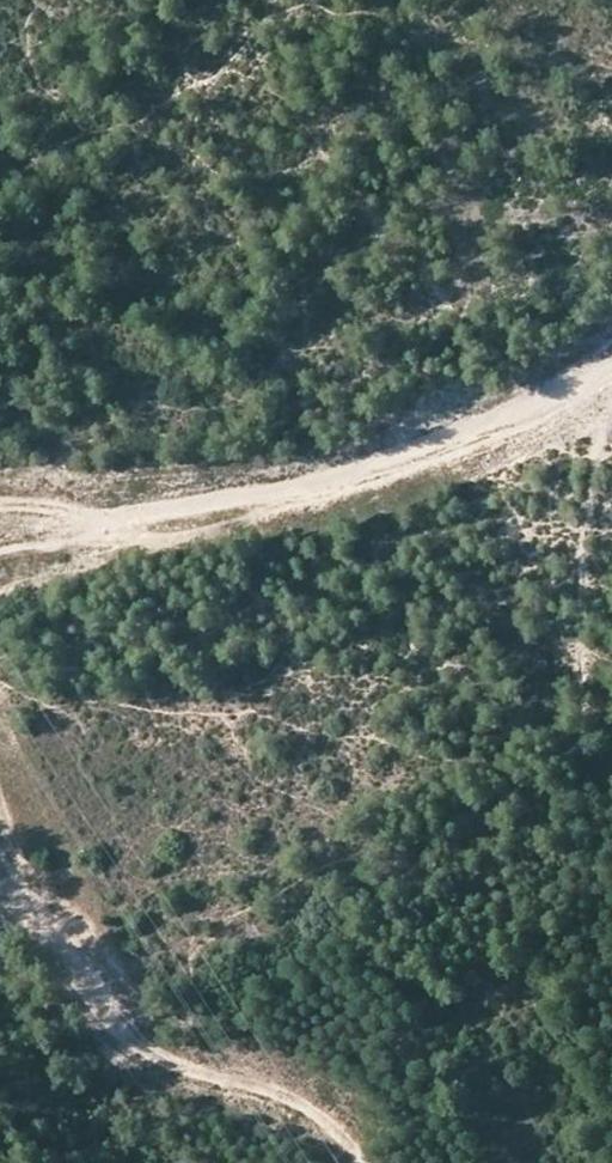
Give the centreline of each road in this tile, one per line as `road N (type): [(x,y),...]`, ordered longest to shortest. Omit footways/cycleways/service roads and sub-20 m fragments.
road 1 (track): [(0,533),(262,496),(389,460),(611,362)]
road 2 (track): [(362,1162),(323,1122),(243,1085),(158,1067),(95,1020),(0,887)]

